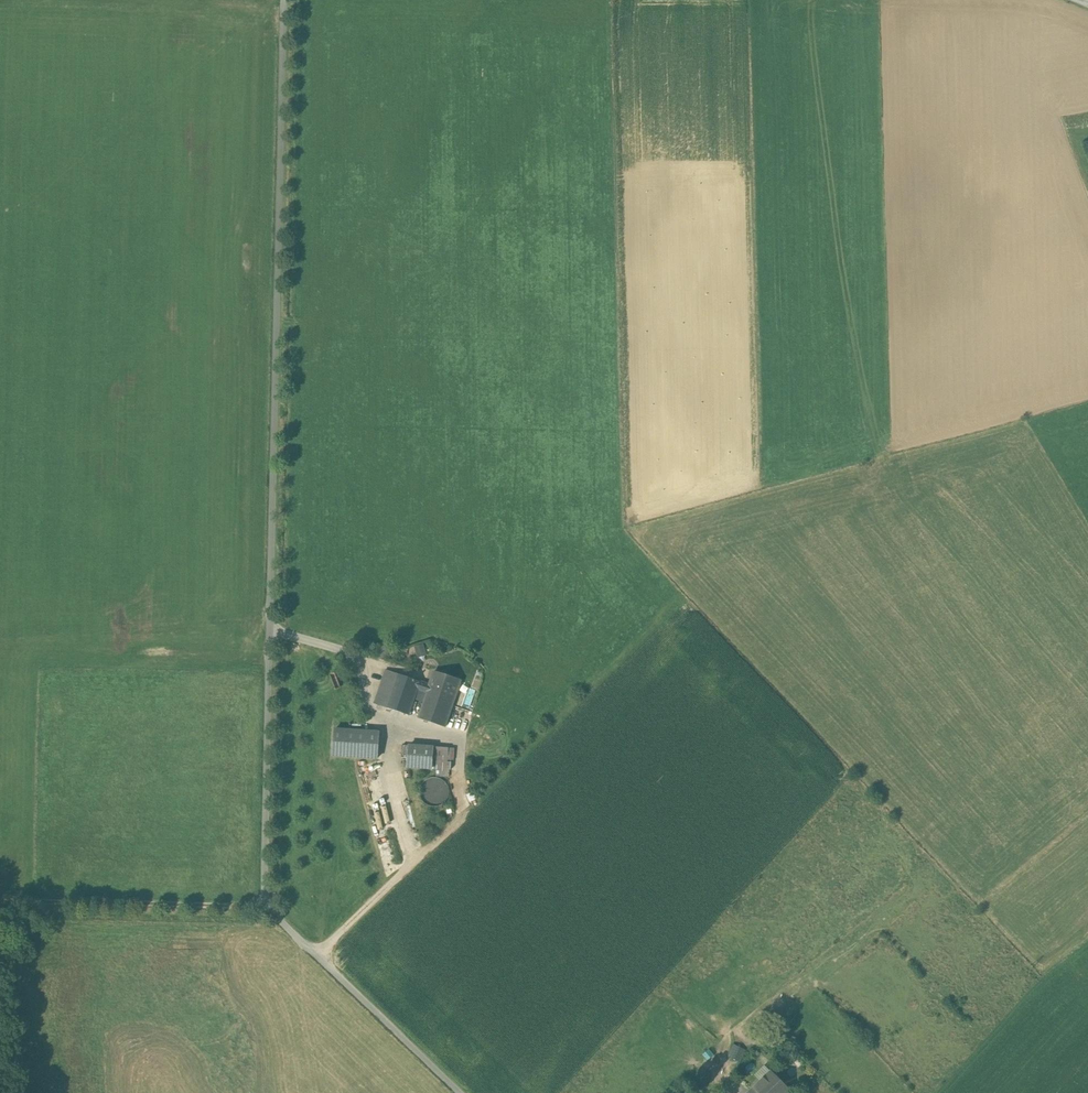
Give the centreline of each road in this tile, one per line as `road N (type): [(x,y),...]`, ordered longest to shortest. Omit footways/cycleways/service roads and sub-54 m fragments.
road 1 (unclassified): [(458,1092),(265,906),(283,0)]
road 2 (track): [(265,906),(0,900)]

